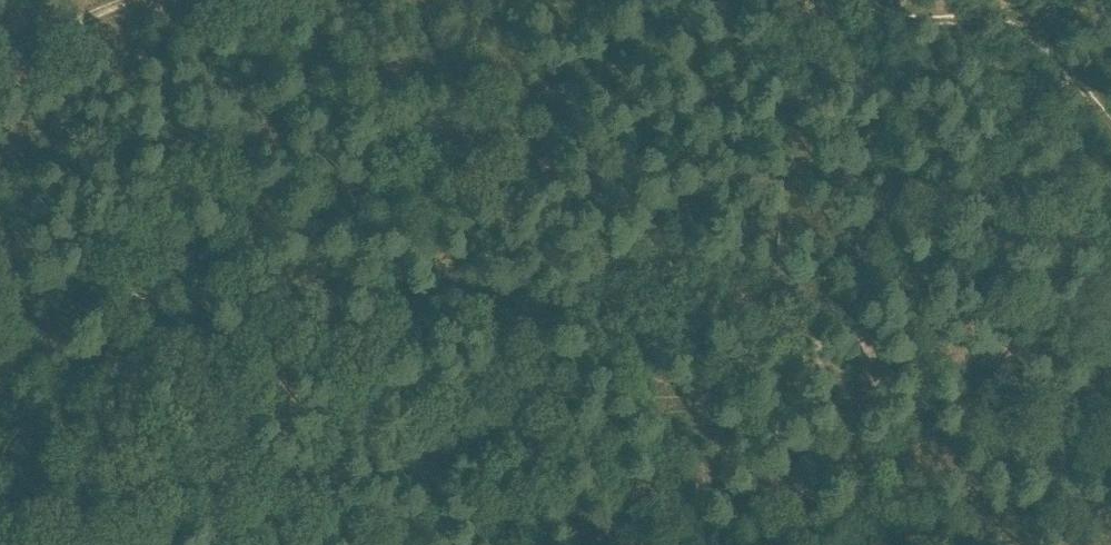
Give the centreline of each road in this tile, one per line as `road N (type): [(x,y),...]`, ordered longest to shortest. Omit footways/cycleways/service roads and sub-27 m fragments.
road 1 (track): [(1110,136),(1014,67),(855,0)]
road 2 (track): [(0,42),(120,0)]

